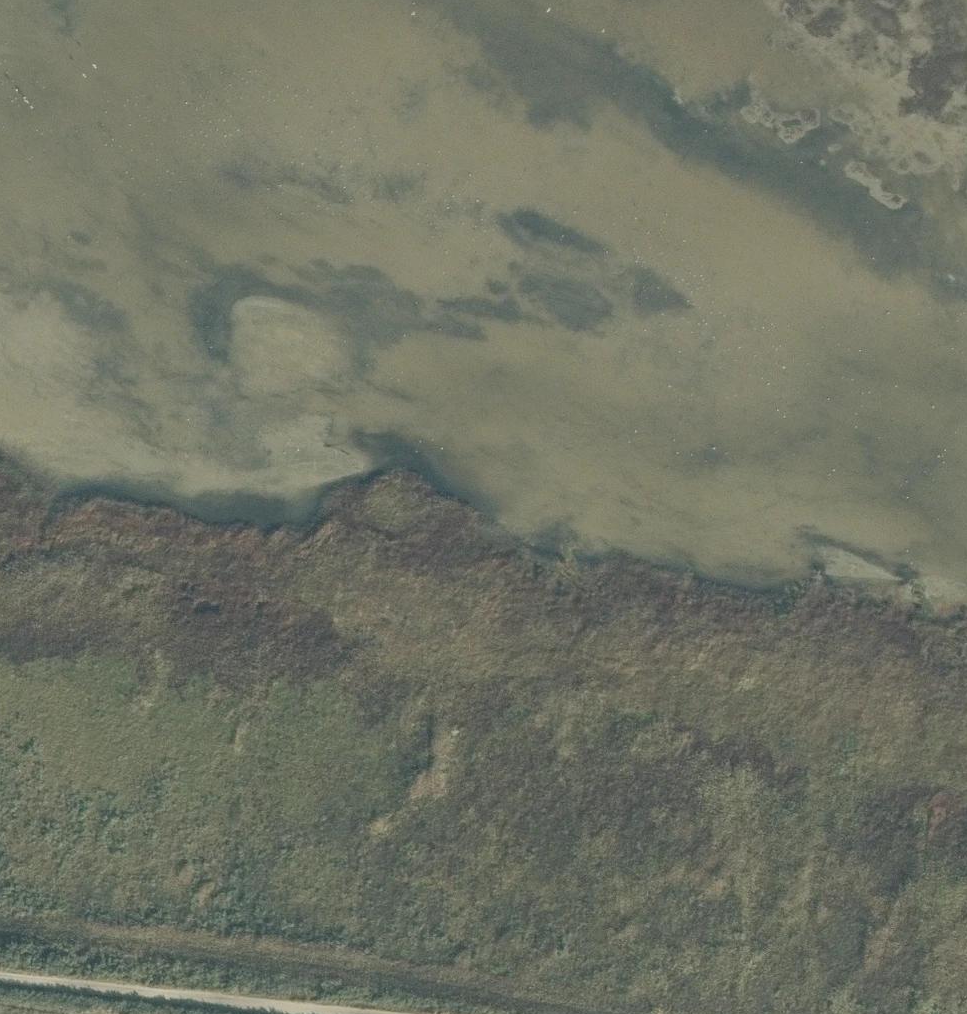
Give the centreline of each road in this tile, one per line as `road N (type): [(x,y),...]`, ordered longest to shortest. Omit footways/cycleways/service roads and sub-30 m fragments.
road 1 (track): [(0,980),(324,1013)]

